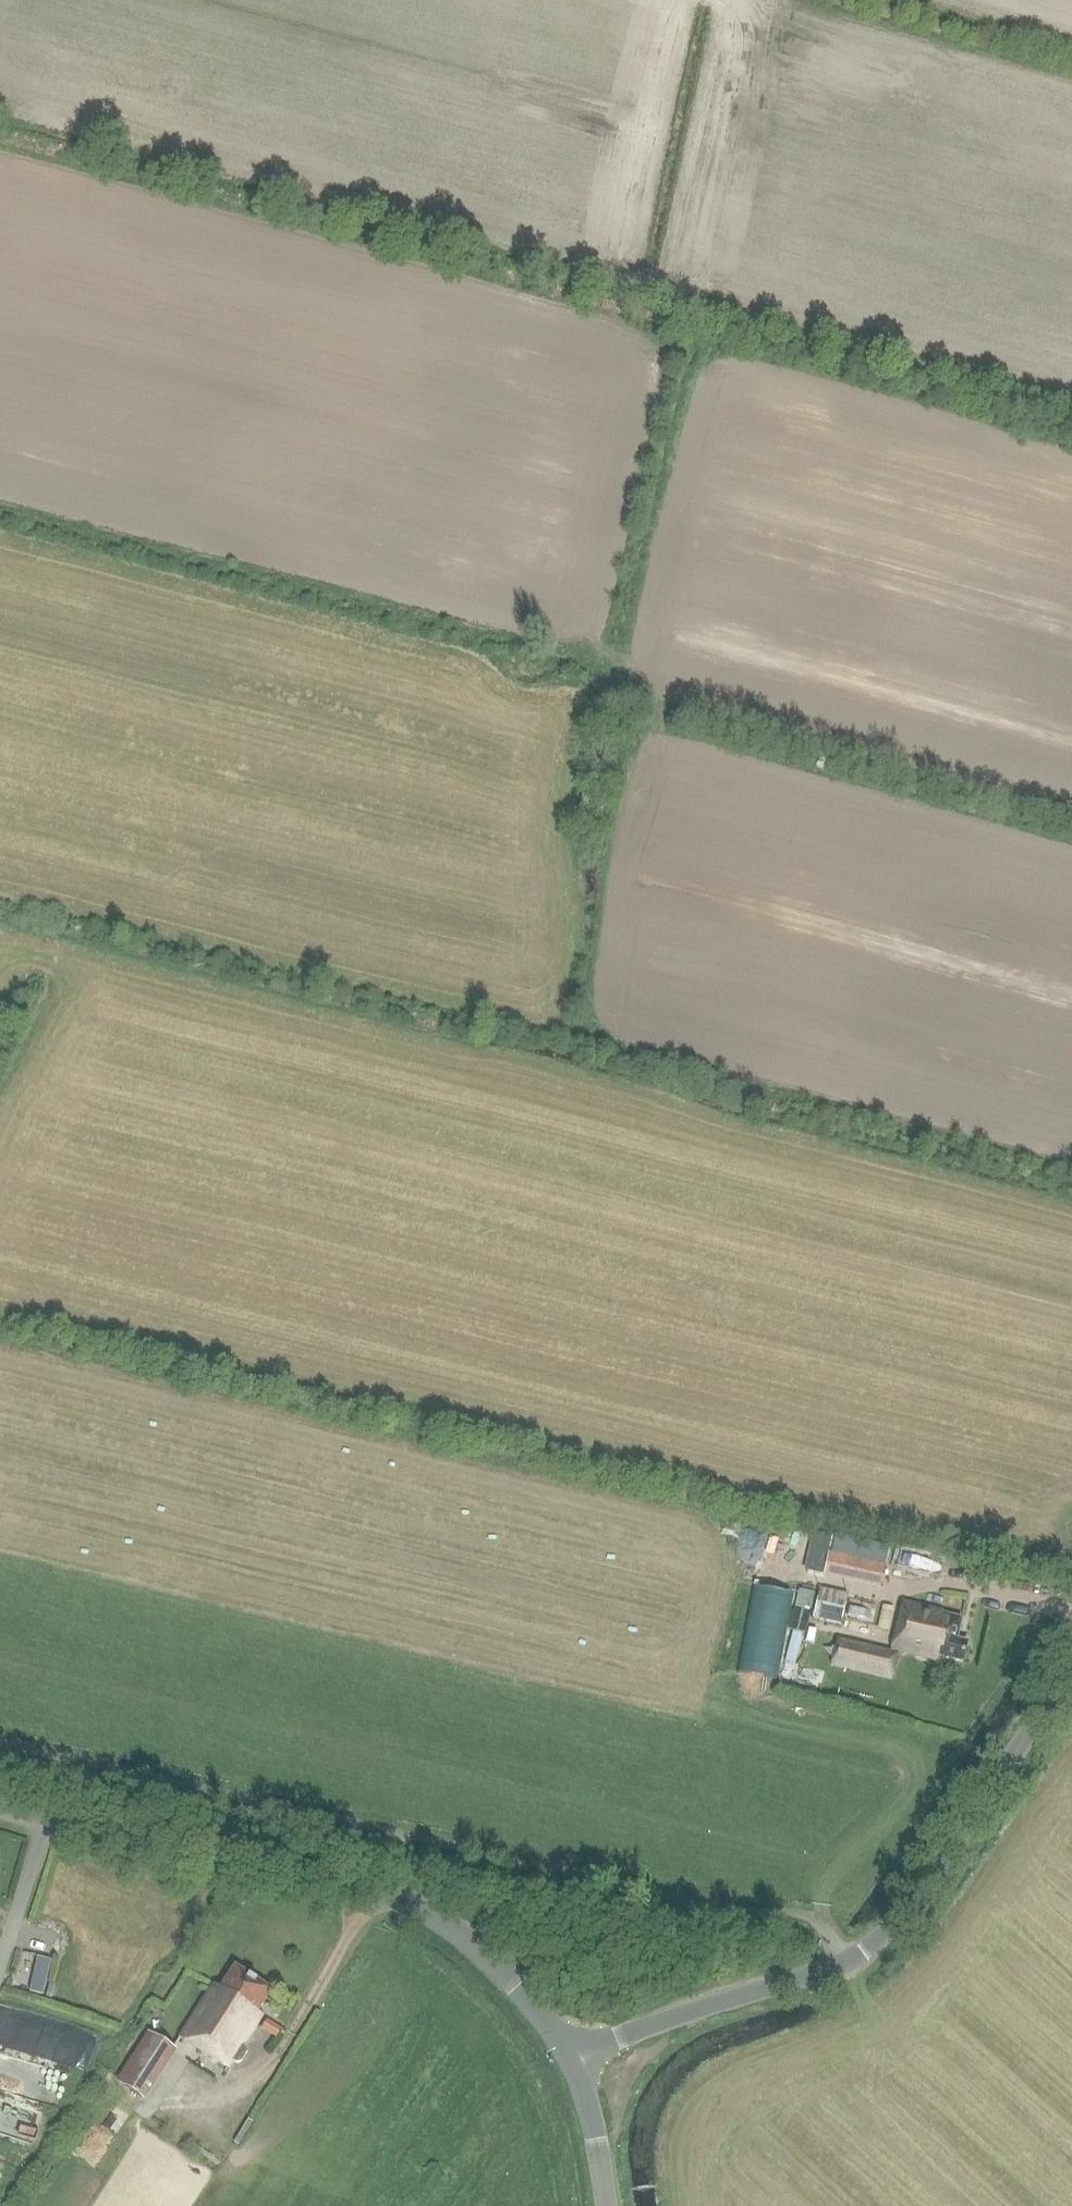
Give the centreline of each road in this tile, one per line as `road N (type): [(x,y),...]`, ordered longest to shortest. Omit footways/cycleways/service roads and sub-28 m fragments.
road 1 (unclassified): [(565,2048),(837,1967),(872,1945),(1071,1660)]
road 2 (tertiary): [(565,2048),(468,1945),(389,1896),(0,1800)]
road 3 (tertiary): [(607,2205),(591,2118),(565,2048)]

